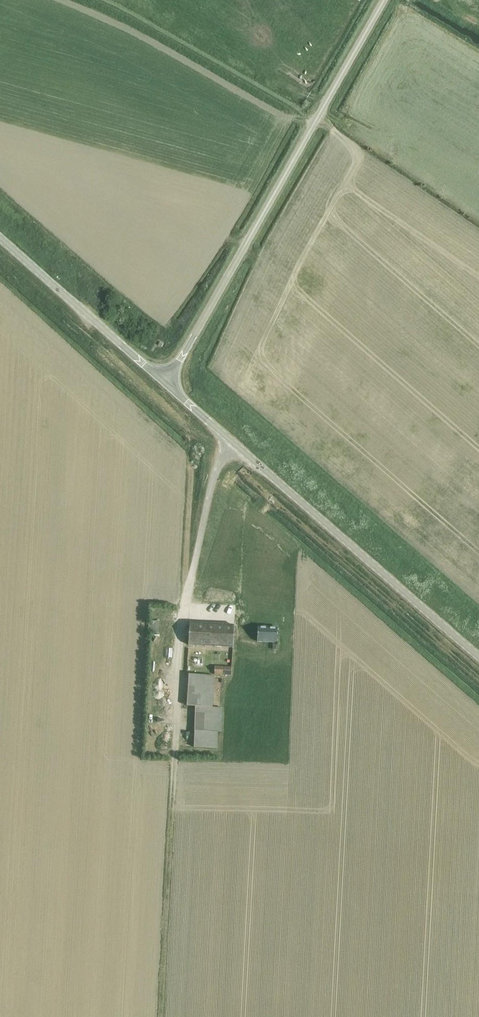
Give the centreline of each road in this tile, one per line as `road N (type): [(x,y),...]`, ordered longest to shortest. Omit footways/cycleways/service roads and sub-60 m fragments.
road 1 (unclassified): [(165,382),(385,0)]
road 2 (tertiary): [(478,658),(165,382)]
road 3 (tertiary): [(165,382),(0,239)]

